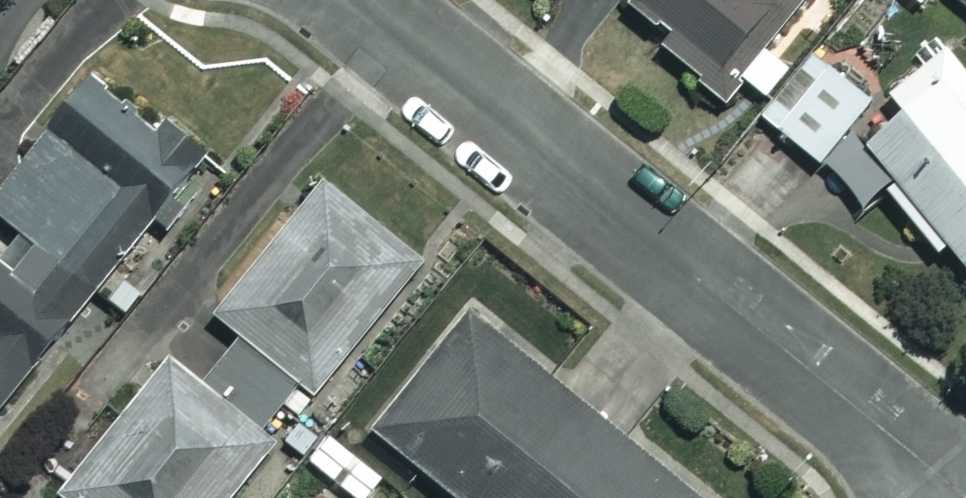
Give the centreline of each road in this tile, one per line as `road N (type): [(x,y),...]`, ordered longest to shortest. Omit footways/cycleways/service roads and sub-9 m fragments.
road 1 (residential): [(965,497),(351,0)]

